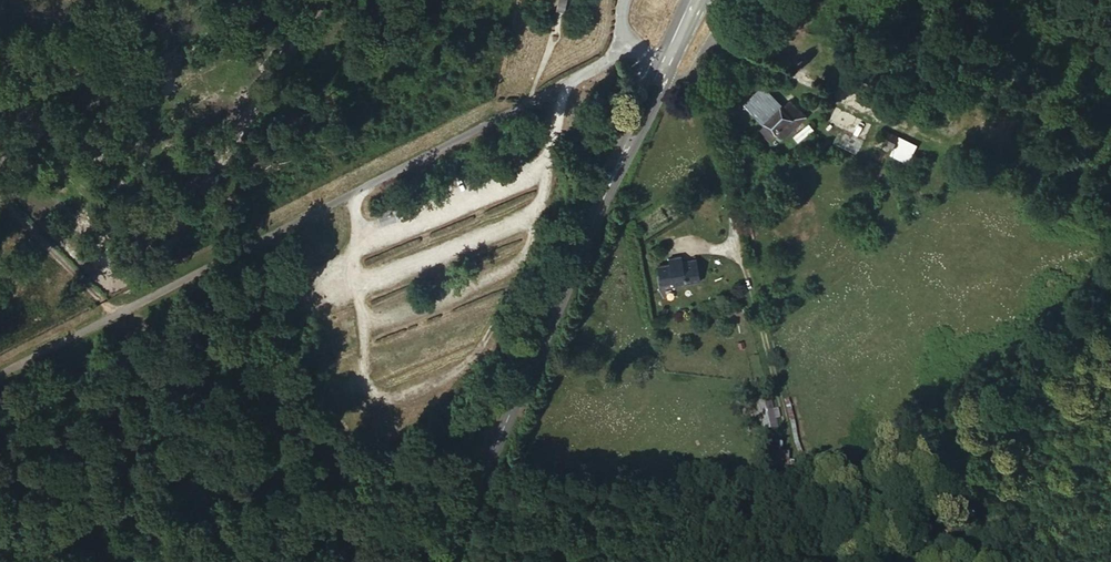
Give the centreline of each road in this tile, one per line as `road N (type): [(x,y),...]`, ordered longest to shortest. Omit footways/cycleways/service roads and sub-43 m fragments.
road 1 (tertiary): [(696,0),(450,561)]
road 2 (track): [(826,561),(694,68)]
road 3 (track): [(0,372),(328,205)]
road 4 (track): [(1110,453),(1087,490),(1048,518),(975,517),(922,561)]

